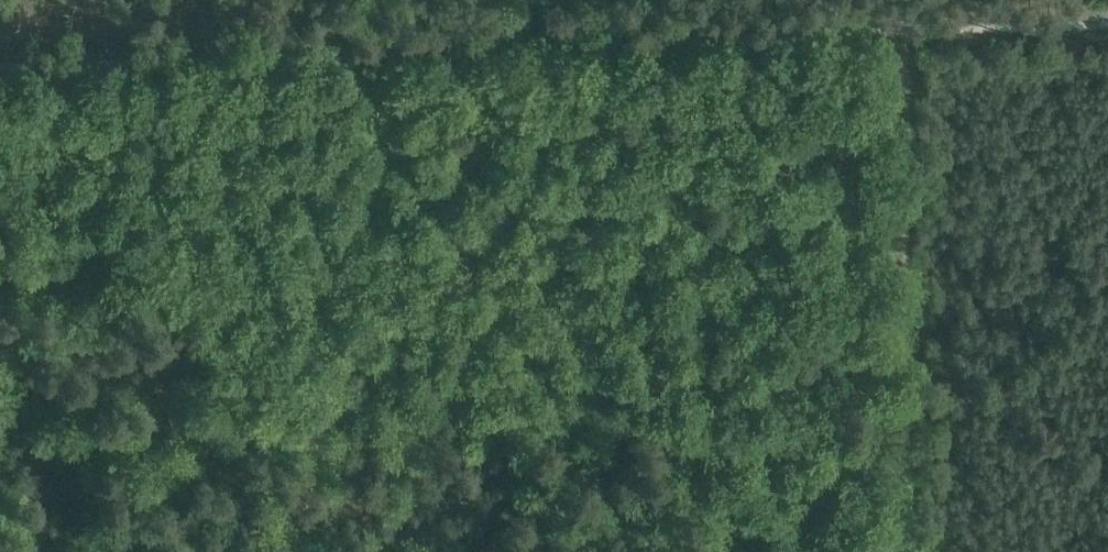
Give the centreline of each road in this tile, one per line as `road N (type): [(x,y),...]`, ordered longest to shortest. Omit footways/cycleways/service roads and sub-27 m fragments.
road 1 (track): [(0,60),(908,27)]
road 2 (track): [(344,0),(365,80),(560,406),(562,422),(547,442),(414,551)]
road 3 (track): [(920,551),(902,398),(908,27)]
road 4 (track): [(908,27),(1107,19)]

